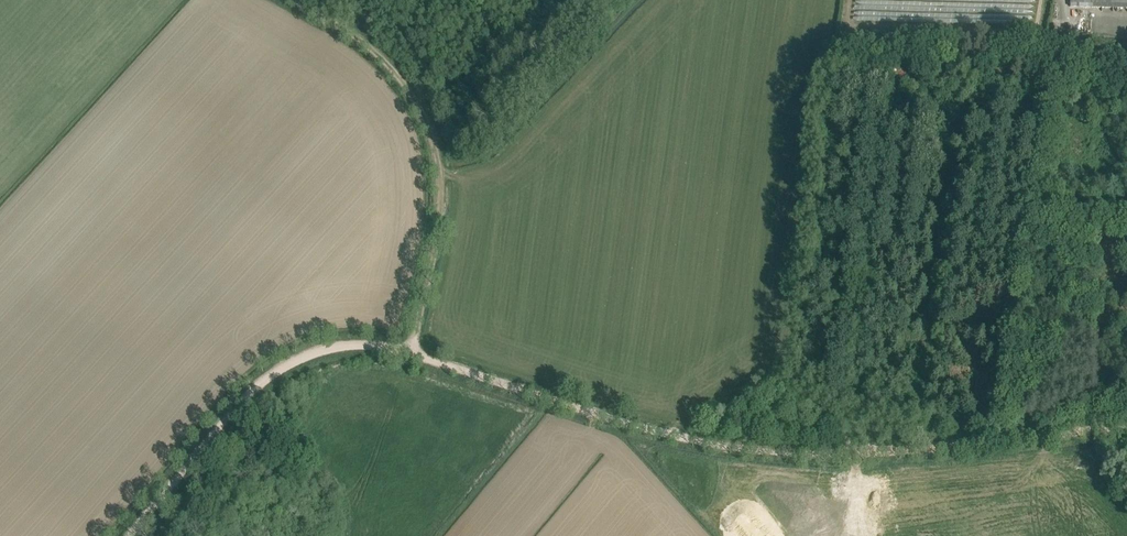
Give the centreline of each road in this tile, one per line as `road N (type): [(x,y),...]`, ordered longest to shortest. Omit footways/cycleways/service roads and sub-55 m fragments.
road 1 (track): [(1126,426),(918,450),(757,450),(661,433),(410,352),(356,344),(317,350),(253,391),(130,535)]
road 2 (track): [(410,352),(441,212),(433,136),(388,64),(295,0)]

